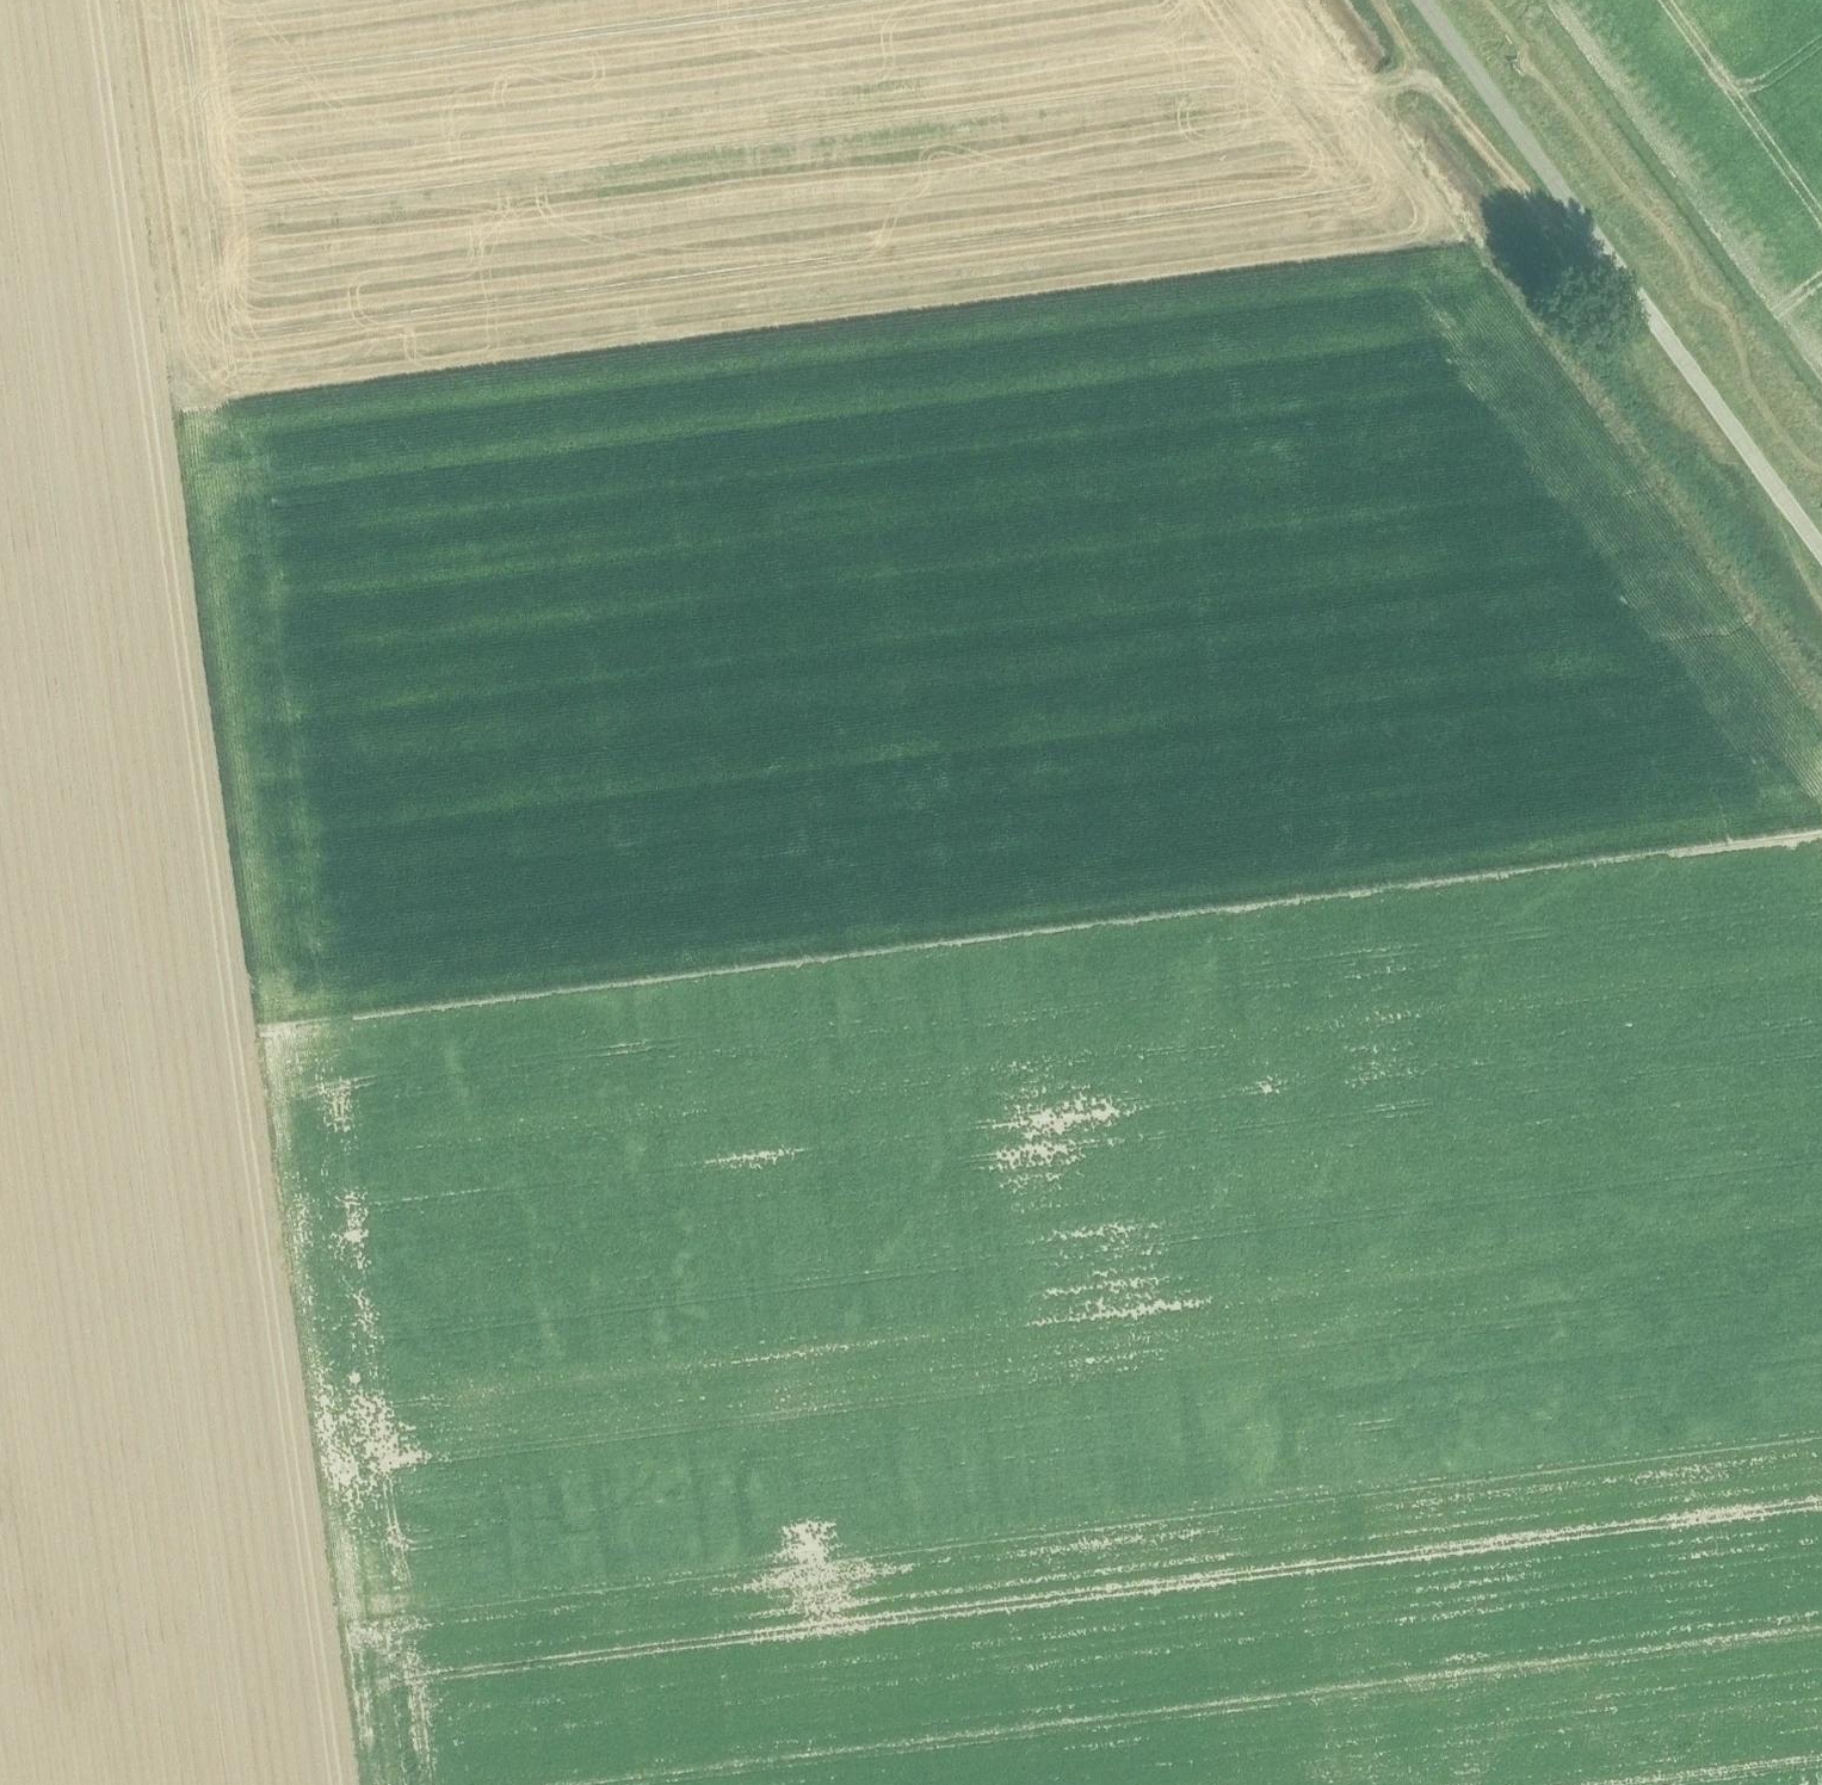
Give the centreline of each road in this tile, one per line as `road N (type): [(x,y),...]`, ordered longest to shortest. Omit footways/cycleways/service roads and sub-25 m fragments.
road 1 (unclassified): [(1821,559),(1418,0)]

